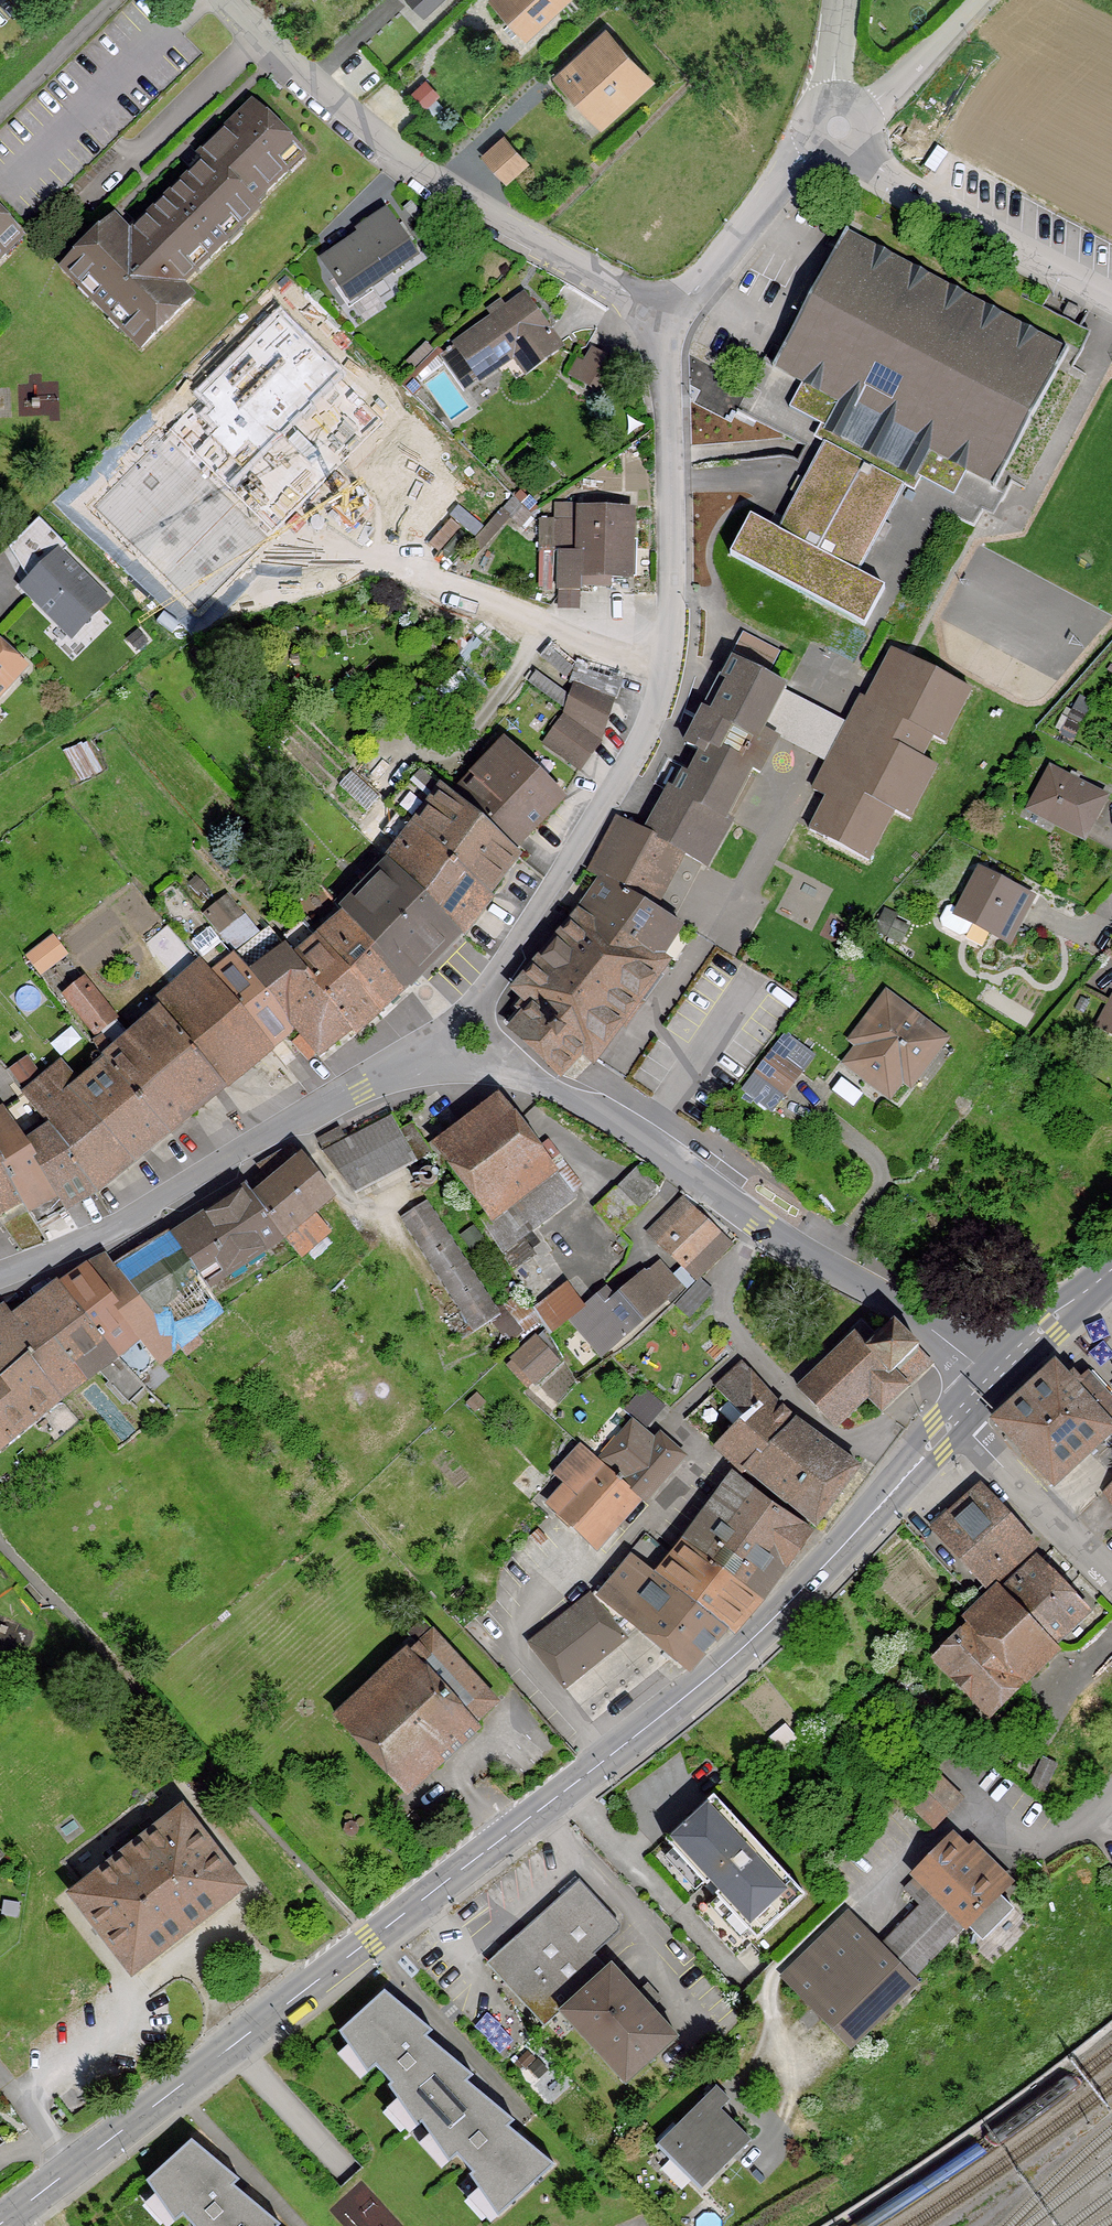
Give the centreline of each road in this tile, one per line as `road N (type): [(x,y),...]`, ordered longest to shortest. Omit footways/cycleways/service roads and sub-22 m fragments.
road 1 (primary): [(4,2225),(706,1684),(960,1425)]
road 2 (residential): [(399,1069),(486,998),(612,801),(674,654),(665,310)]
road 3 (residential): [(1007,1374),(755,1223),(560,1083),(490,1062),(399,1069)]
road 4 (residential): [(665,310),(400,161),(236,0)]
road 5 (residential): [(399,1069),(104,1237),(0,1279)]
road 6 (residential): [(1111,300),(911,192),(868,155)]
road 7 (residential): [(665,310),(819,154)]
road 8 (residential): [(960,1425),(1111,1580)]
road 9 (residential): [(870,106),(995,0)]
road 10 (primary): [(1007,1374),(1111,1271)]

